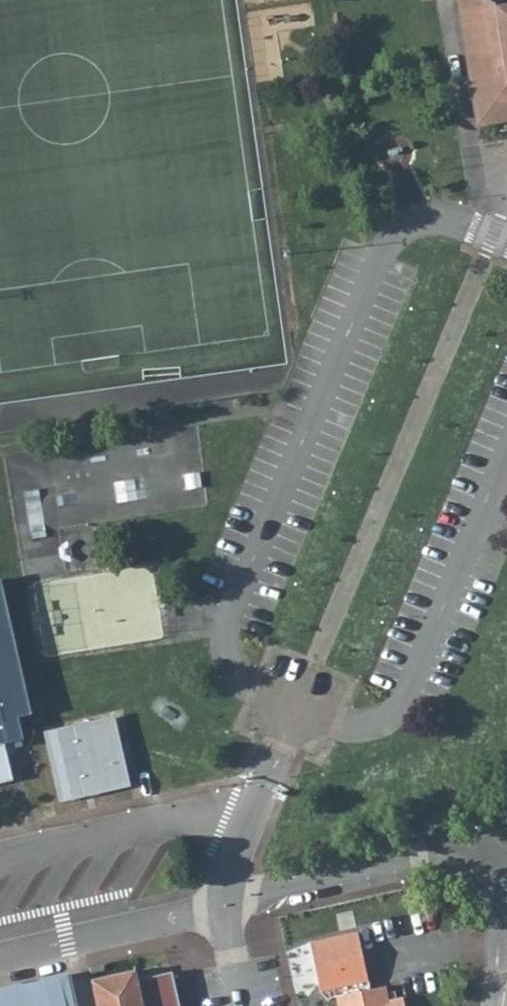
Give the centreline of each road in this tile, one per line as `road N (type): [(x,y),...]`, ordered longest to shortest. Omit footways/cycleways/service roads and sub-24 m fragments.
road 1 (residential): [(223,903),(473,855),(498,863)]
road 2 (residential): [(0,957),(223,903)]
road 3 (residential): [(223,903),(289,717)]
road 4 (residential): [(498,863),(493,1005)]

